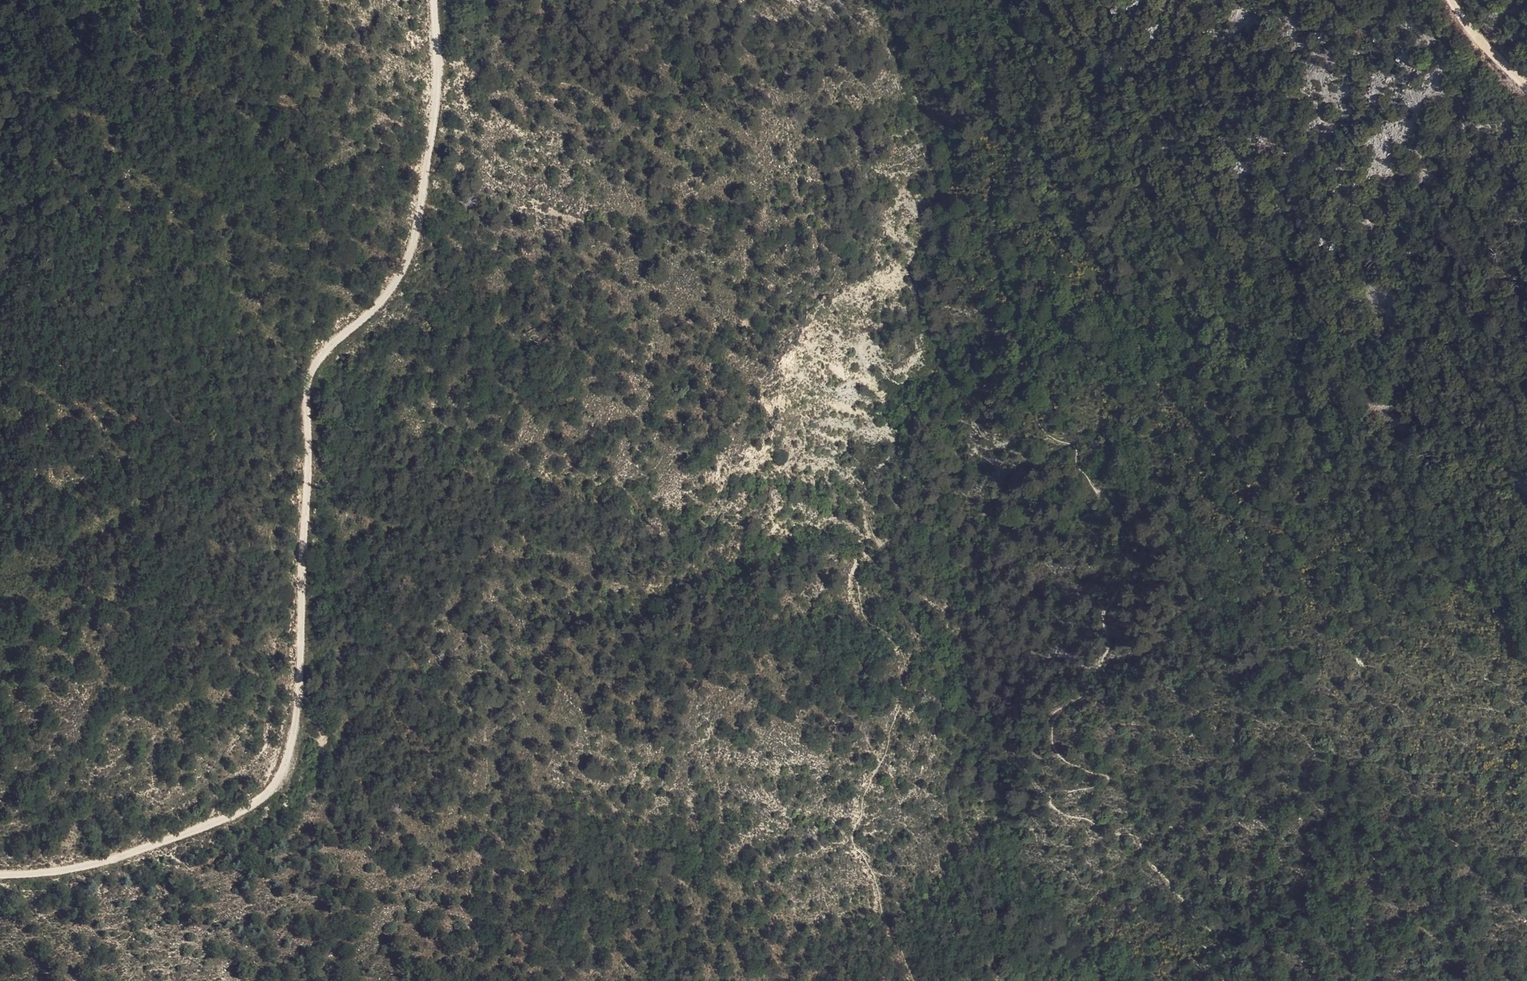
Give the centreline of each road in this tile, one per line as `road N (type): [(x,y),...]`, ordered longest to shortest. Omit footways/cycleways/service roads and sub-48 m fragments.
road 1 (track): [(0,874),(65,869),(164,840),(255,808),(279,784),(298,693),(312,372),(387,300),(416,245),(438,85),(435,0)]

